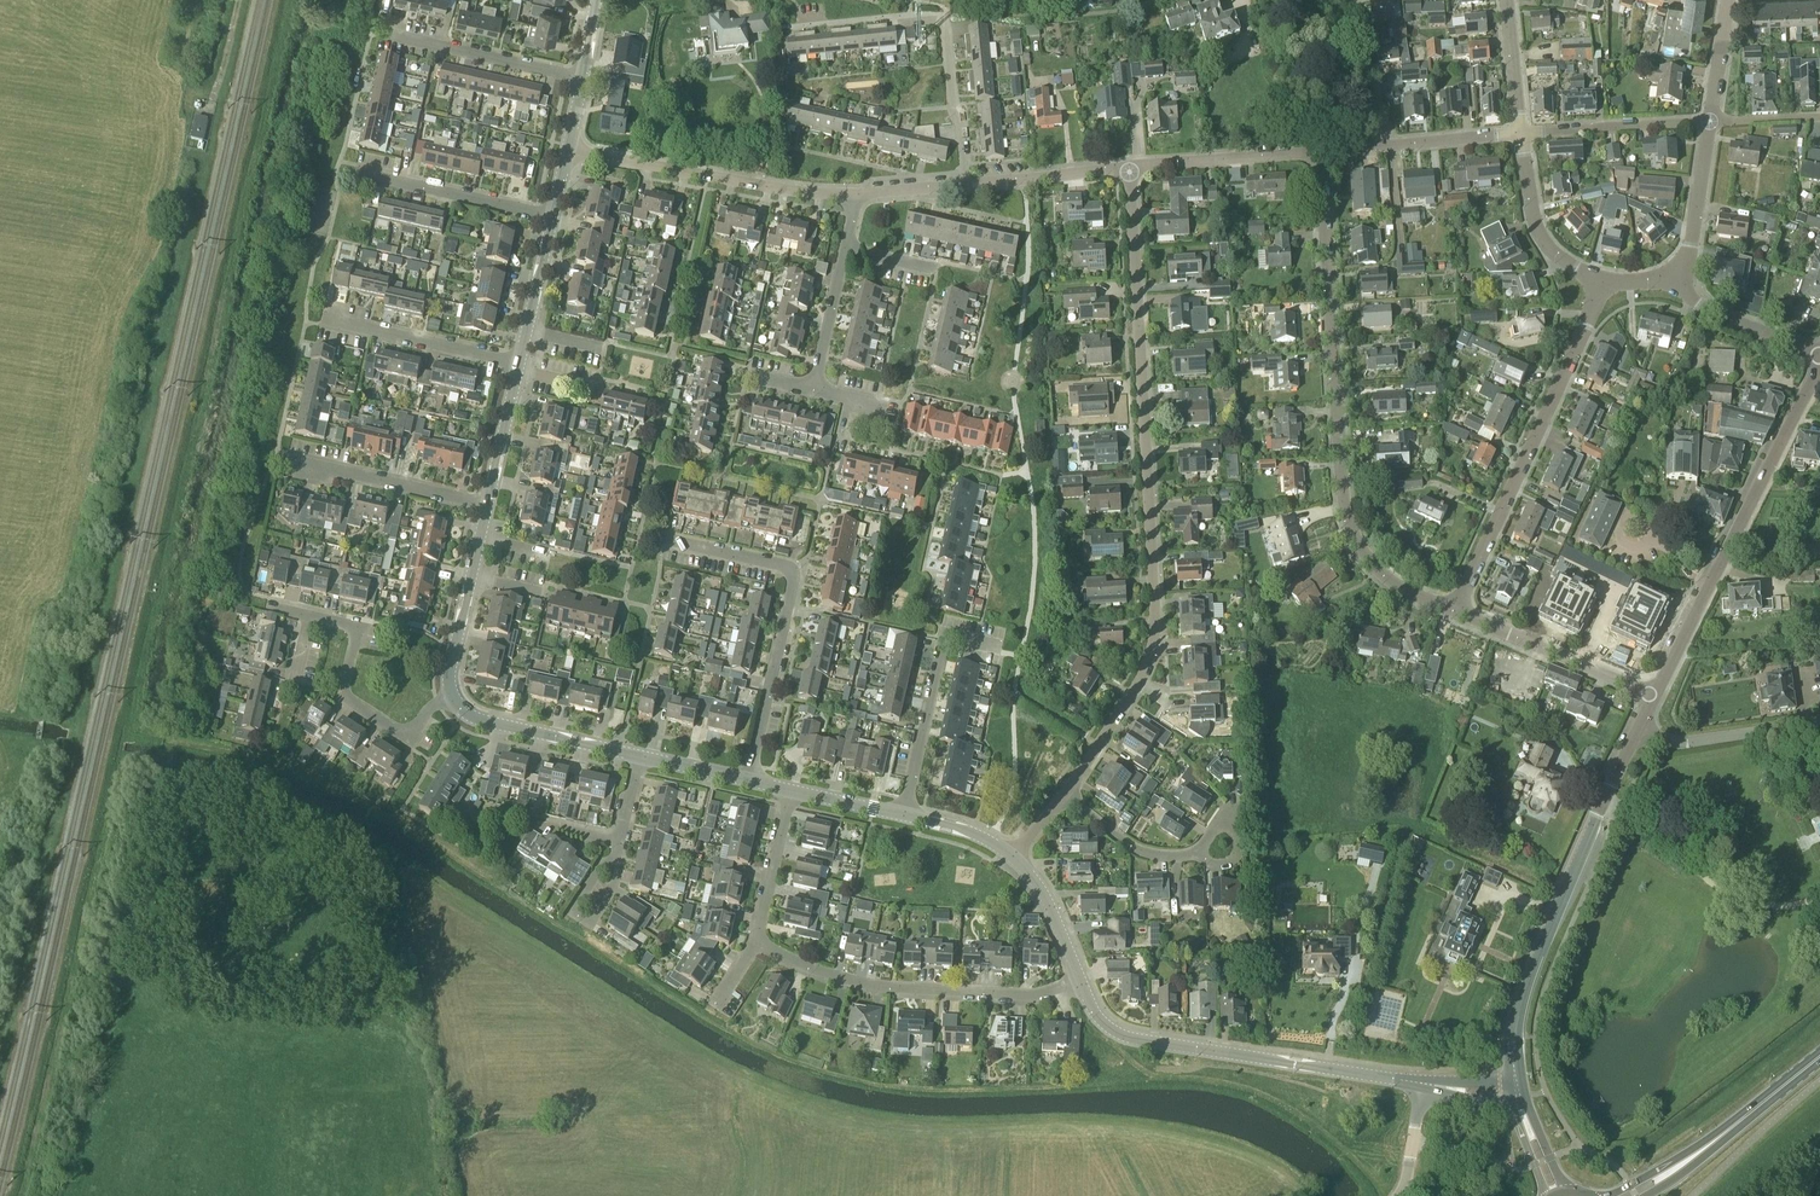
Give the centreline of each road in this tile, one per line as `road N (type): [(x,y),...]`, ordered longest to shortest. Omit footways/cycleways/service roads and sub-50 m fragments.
road 1 (residential): [(1066,794),(1146,670),(1157,632),(1128,168)]
road 2 (residential): [(1456,610),(1402,588),(1352,533),(1341,491),(1321,154)]
road 3 (tertiary): [(1517,1094),(1513,1028),(1523,997),(1638,727)]
road 4 (secondary): [(1422,1085),(1143,1043),(1097,1017),(1080,980)]
road 5 (tertiary): [(1654,696),(1819,369)]
road 6 (residential): [(1456,610),(1604,282)]
road 7 (residential): [(750,780),(793,572),(782,562),(666,540)]
road 8 (residential): [(1080,980),(1023,994),(877,986),(827,974),(757,942)]
road 9 (residential): [(965,188),(942,23),(911,23),(910,13),(799,25)]
road 10 (residential): [(850,194),(792,194),(569,153)]
road 11 (residential): [(448,696),(418,728),(396,729),(344,692),(355,642),(350,628),(308,615)]
road 12 (residential): [(907,814),(943,651),(956,640),(999,648)]
road 13 (residential): [(1654,696),(1456,610)]
road 14 (residential): [(554,217),(345,168)]
road 15 (secondary): [(641,757),(483,723),(454,709),(448,696)]
road 16 (residential): [(583,79),(386,33)]
road 17 (residential): [(487,507),(290,464)]
road 18 (residential): [(520,363),(324,321)]
road 19 (residential): [(1520,134),(1321,154)]
road 20 (residential): [(1321,154),(1128,168)]
road 21 (secondary): [(448,696),(487,507)]
road 22 (residential): [(1520,134),(1712,123)]
road 23 (residential): [(1819,722),(1701,742),(1638,727)]
road 24 (residential): [(1604,282),(1549,247),(1533,218),(1520,134)]
road 25 (residential): [(1819,353),(1694,303),(1676,276)]
road 26 (residential): [(1128,168),(965,188)]
road 27 (residential): [(1676,276),(1690,249),(1712,123)]
road 28 (residential): [(757,942),(795,792)]
road 29 (residential): [(1201,855),(1129,846),(1066,794)]
road 30 (secondary): [(520,363),(554,217)]
road 31 (secondary): [(487,507),(520,363)]
road 32 (residential): [(814,388),(844,247)]
road 33 (secondary): [(1080,980),(1052,908),(1014,855)]
road 34 (residential): [(1520,134),(1507,0)]
road 35 (primary): [(1721,1136),(1605,1195)]
road 36 (residential): [(620,845),(494,815)]
road 37 (primary): [(1721,1136),(1819,1058)]
road 38 (residential): [(1712,123),(1730,0)]

